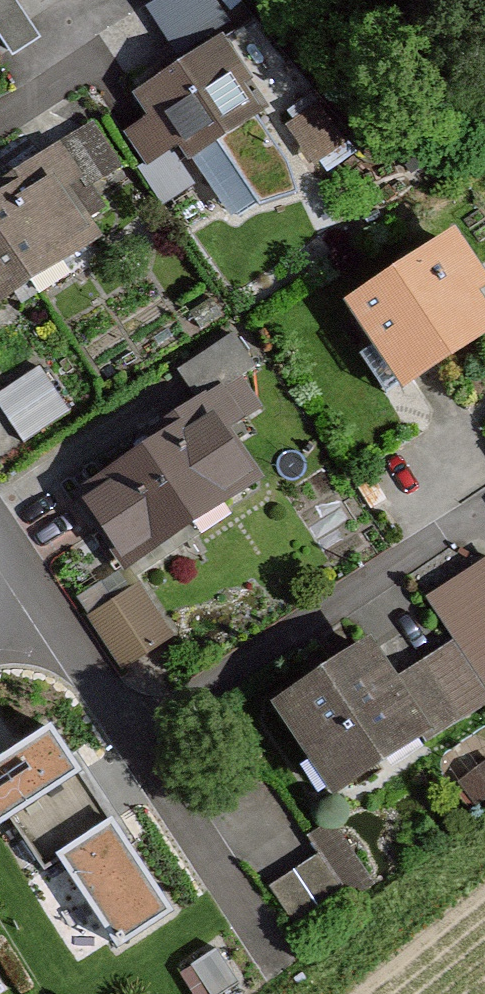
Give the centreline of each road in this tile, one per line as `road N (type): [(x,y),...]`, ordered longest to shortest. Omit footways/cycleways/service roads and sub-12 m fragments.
road 1 (residential): [(43,613),(263,953)]

